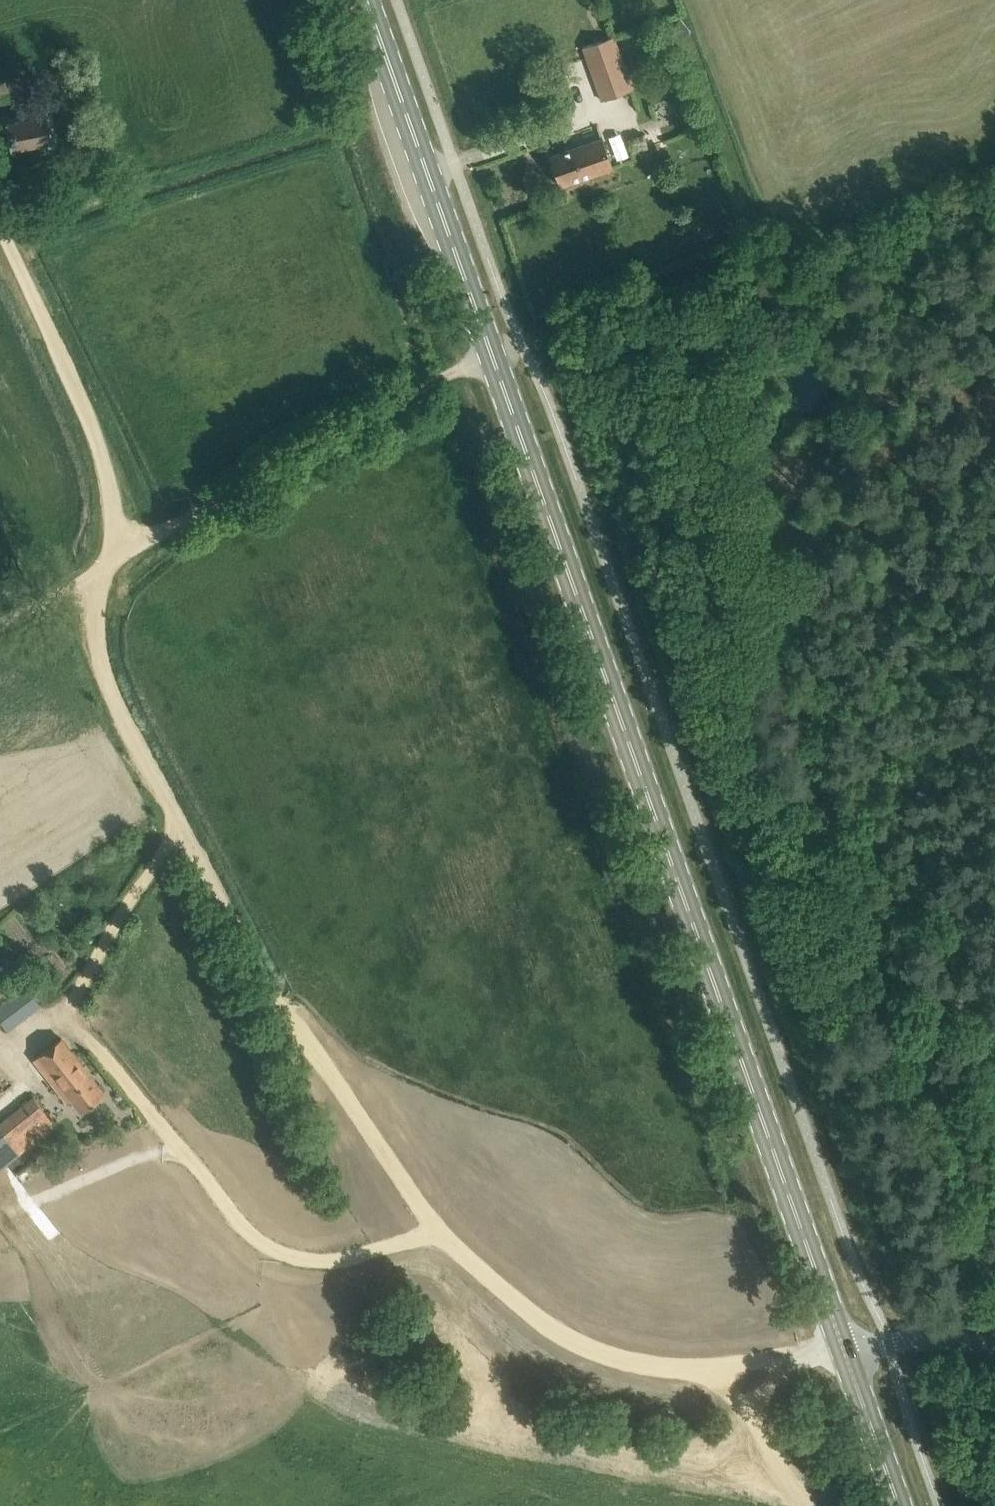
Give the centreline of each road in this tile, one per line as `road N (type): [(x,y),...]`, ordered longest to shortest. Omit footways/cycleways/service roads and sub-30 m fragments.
road 1 (primary): [(845,1343),(368,0)]
road 2 (track): [(952,1337),(941,1224),(911,1098),(766,652),(719,267)]
road 3 (track): [(994,154),(938,187),(521,339),(356,437),(112,557)]
road 4 (track): [(432,1227),(184,824),(114,688),(102,633),(112,557)]
road 5 (track): [(432,1227),(348,1259),(265,1243),(137,1089),(61,1015),(184,824)]
road 6 (track): [(112,557),(108,457),(0,215)]
road 7 (track): [(702,1361),(630,1360),(561,1334),(432,1227)]
road 8 (track): [(188,1151),(151,1153),(0,1214)]
road 9 (track): [(813,1505),(702,1361)]
road 10 (primary): [(902,1505),(845,1343)]
road 11 (unclassified): [(845,1343),(914,1335),(994,1341)]
road 12 (track): [(702,1361),(845,1343)]

